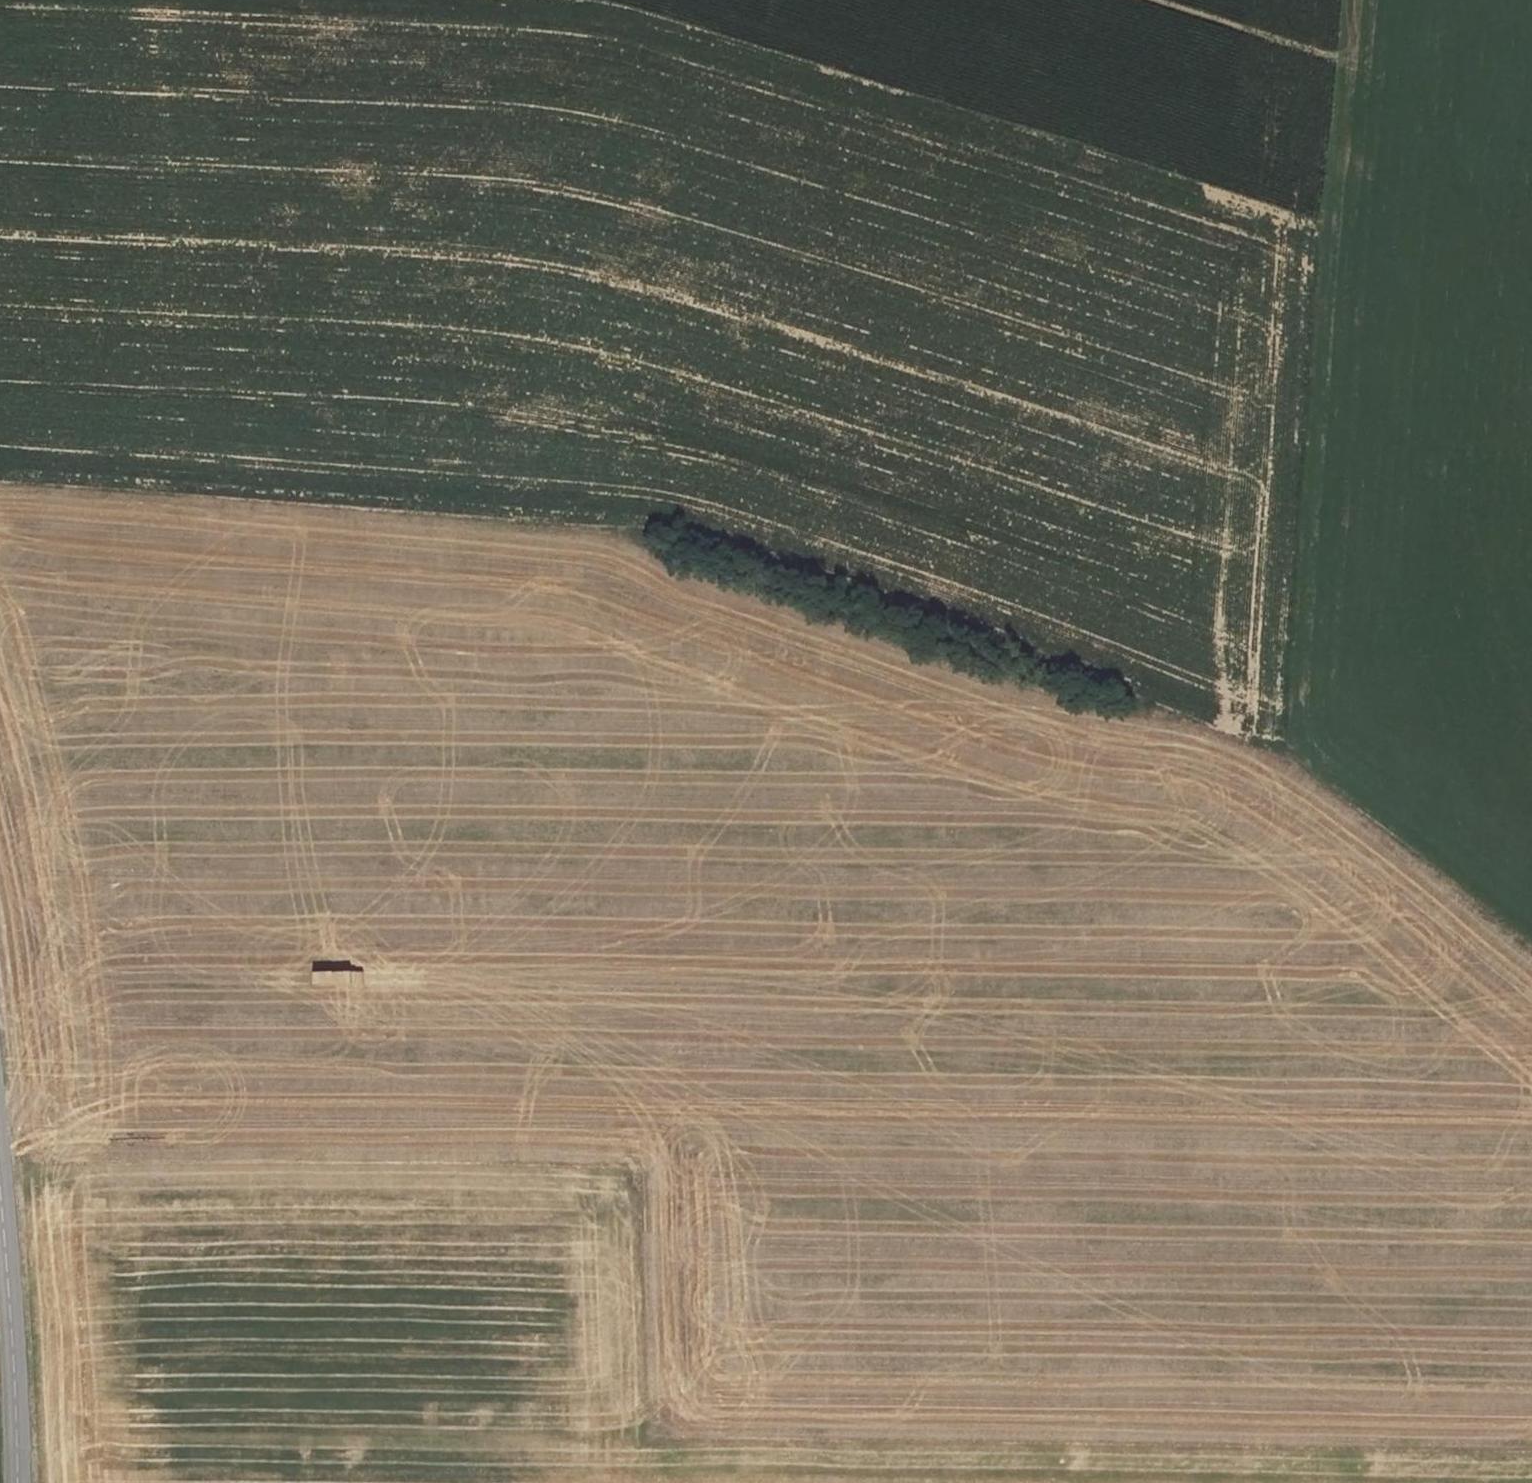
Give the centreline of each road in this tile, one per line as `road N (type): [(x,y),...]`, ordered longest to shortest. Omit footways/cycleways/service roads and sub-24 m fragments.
road 1 (unclassified): [(18,1482),(0,1179)]

